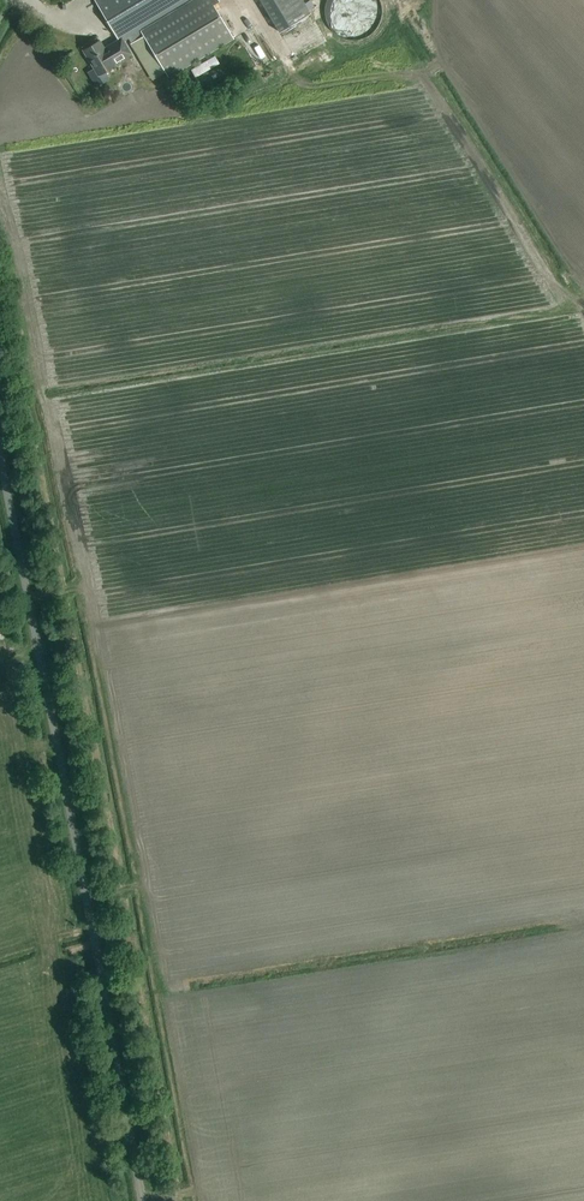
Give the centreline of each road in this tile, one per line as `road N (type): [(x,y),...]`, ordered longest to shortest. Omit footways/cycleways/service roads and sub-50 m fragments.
road 1 (unclassified): [(143,1200),(0,456)]

